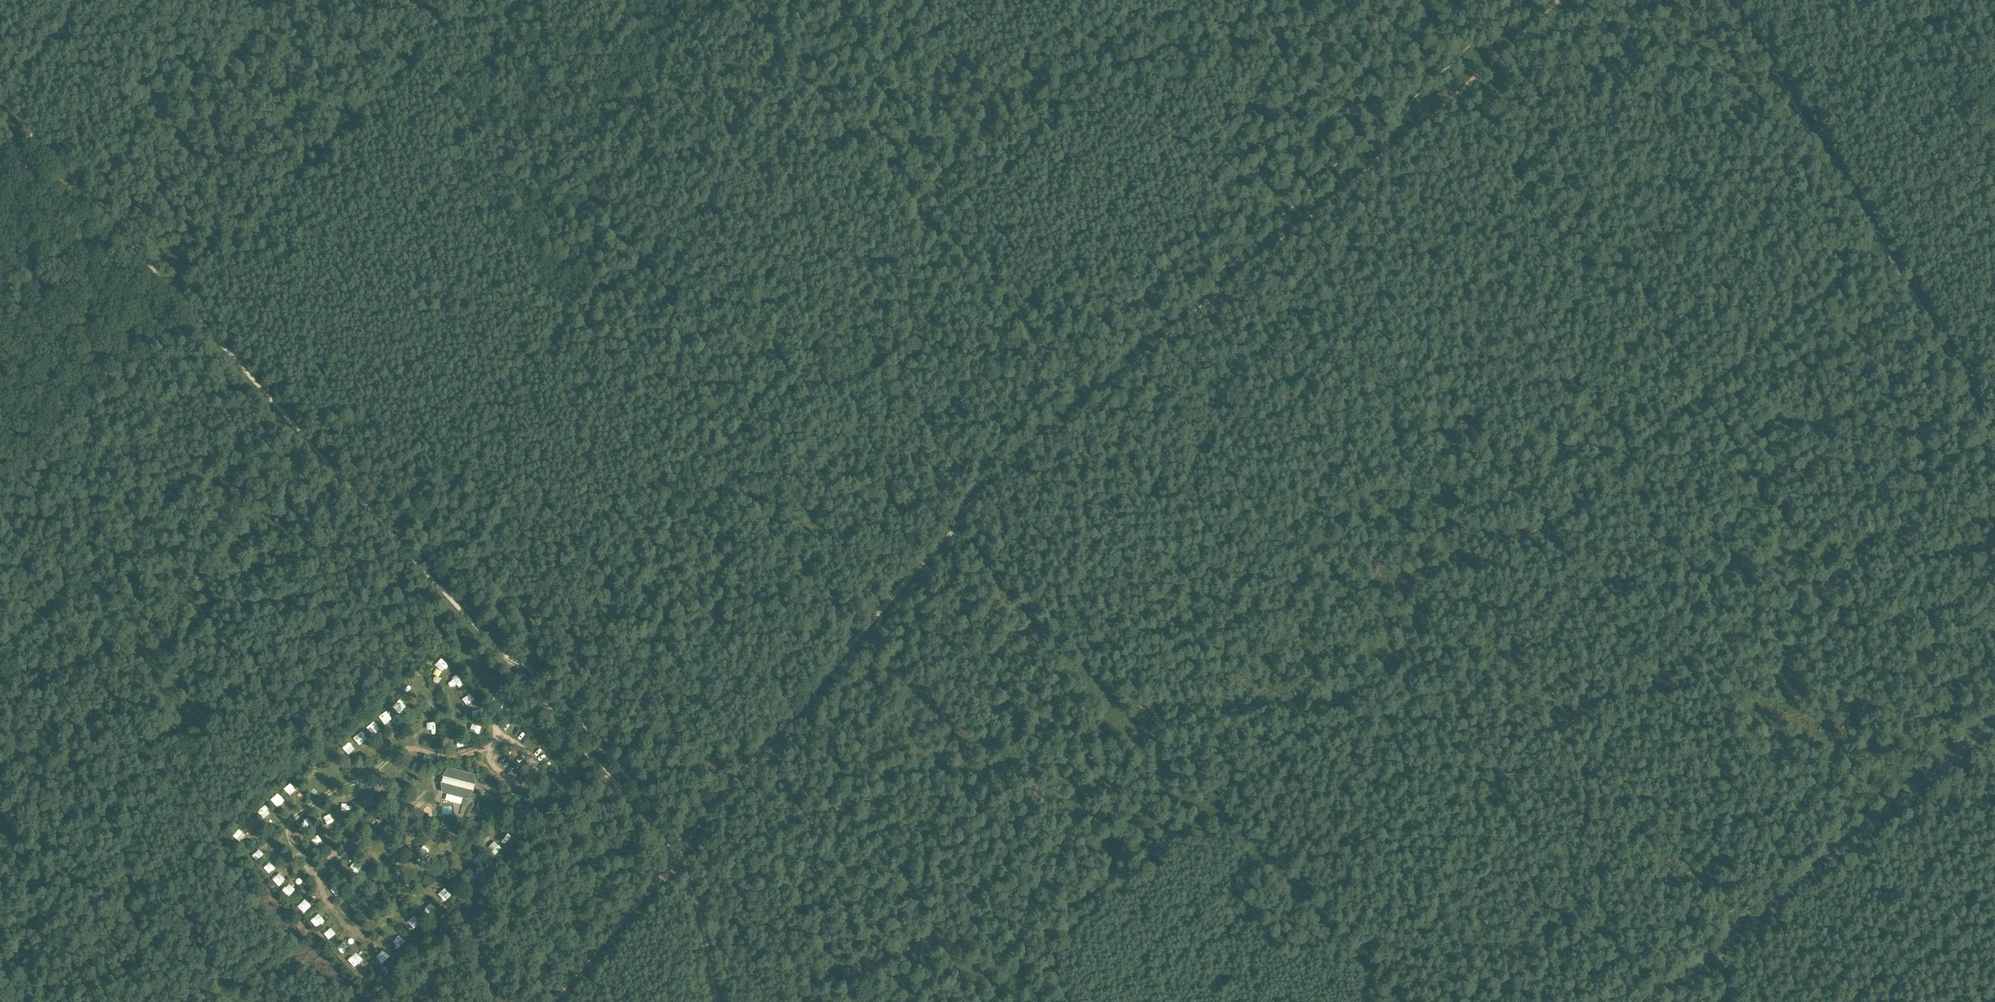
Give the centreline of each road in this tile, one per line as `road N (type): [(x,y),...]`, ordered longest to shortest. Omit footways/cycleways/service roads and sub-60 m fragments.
road 1 (track): [(1093,405),(728,0)]
road 2 (unclassified): [(1657,1001),(1994,721)]
road 3 (track): [(546,1001),(682,850)]

